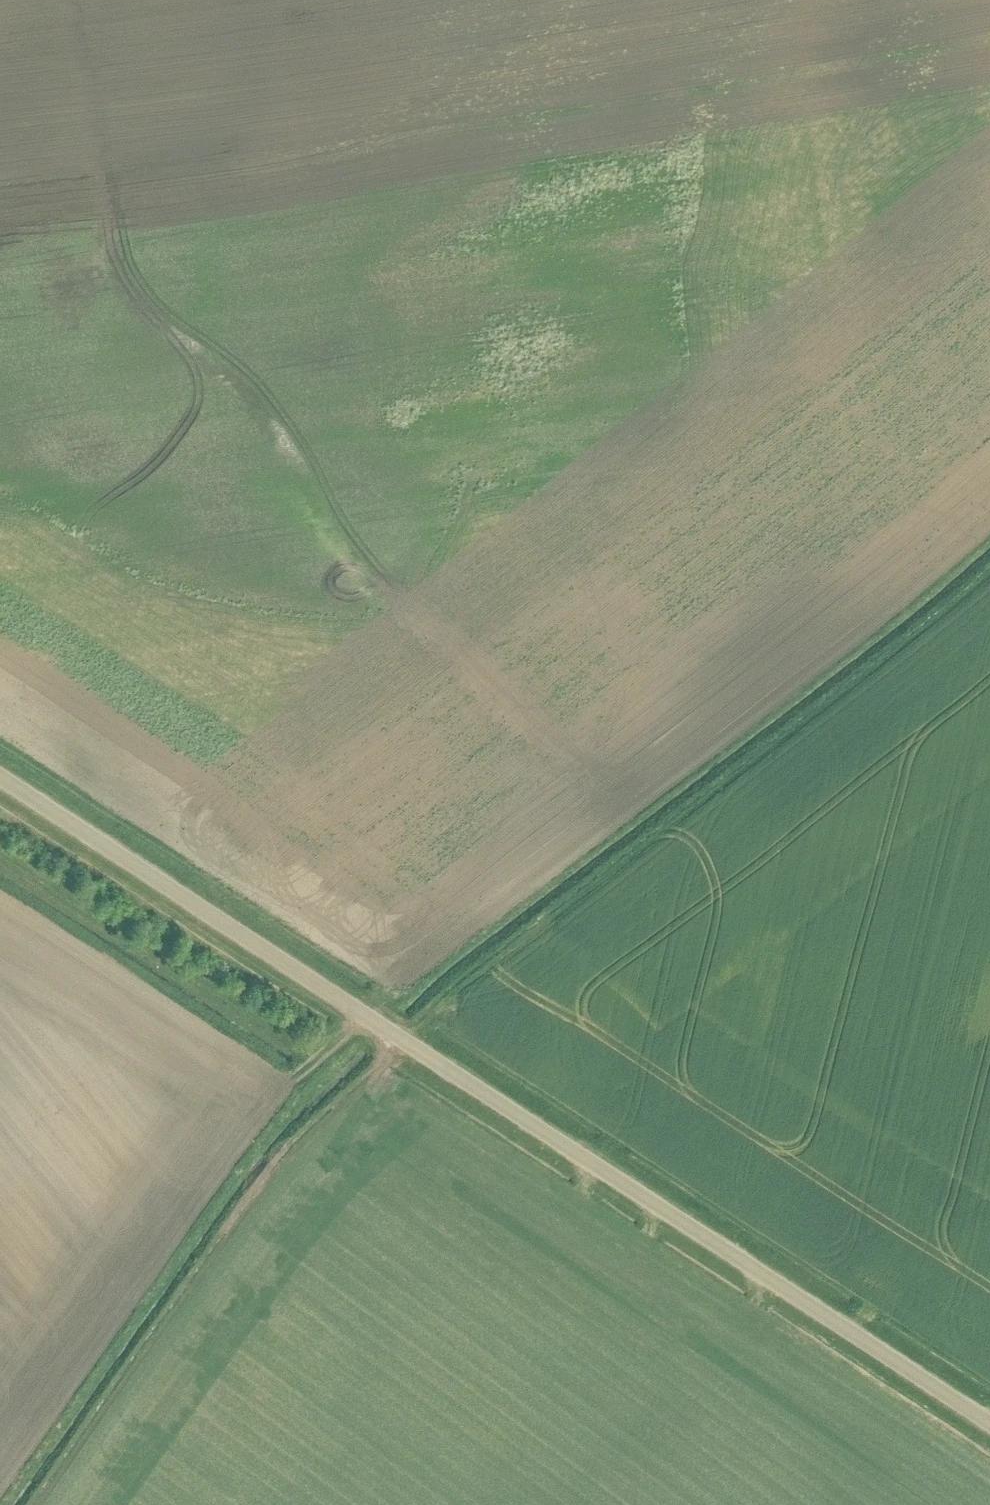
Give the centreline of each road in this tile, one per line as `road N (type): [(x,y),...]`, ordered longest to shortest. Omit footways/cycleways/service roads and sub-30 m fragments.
road 1 (tertiary): [(989,1420),(0,777)]

